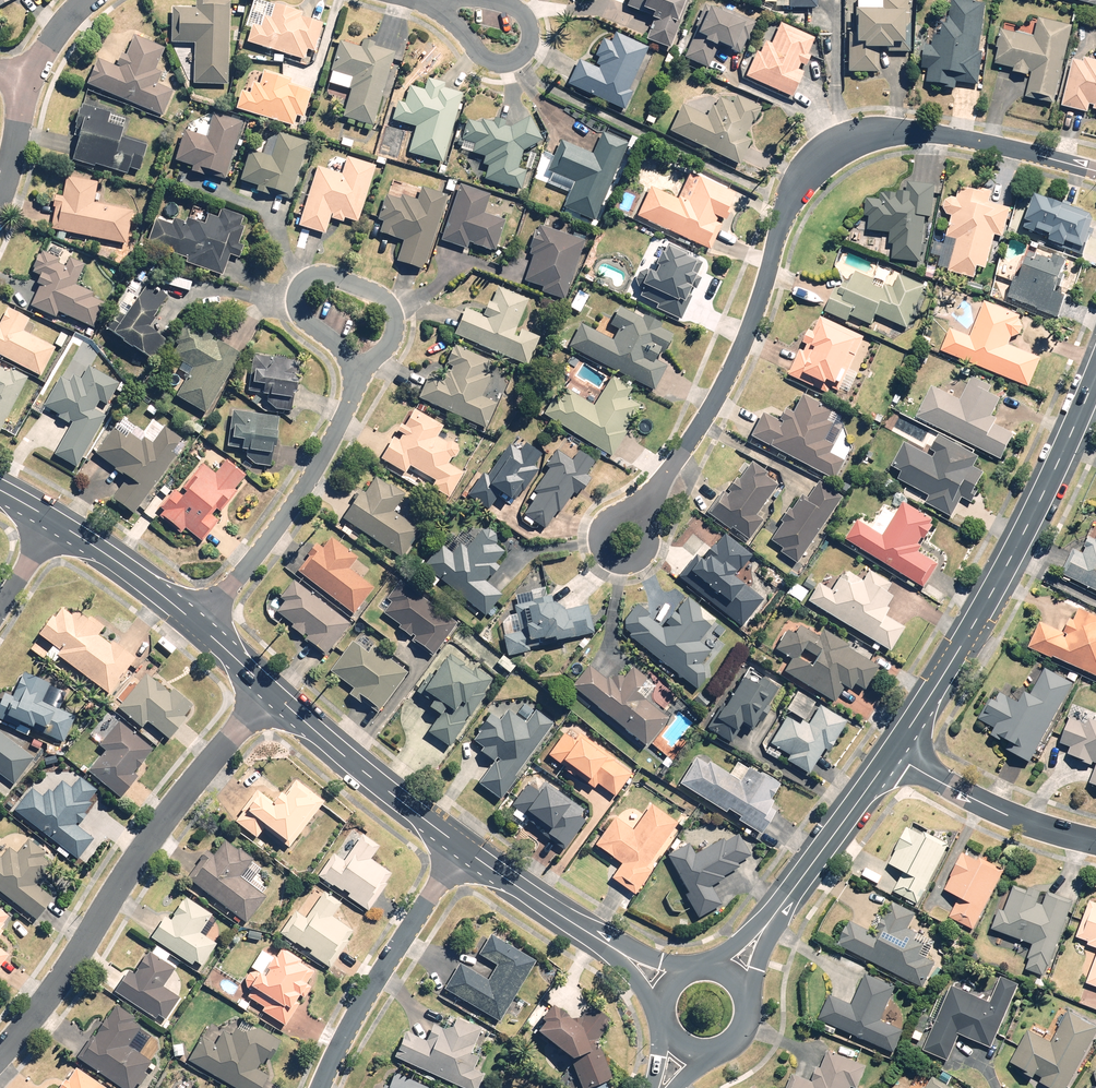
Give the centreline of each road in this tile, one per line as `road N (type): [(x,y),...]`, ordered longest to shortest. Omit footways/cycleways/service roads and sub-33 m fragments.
road 1 (residential): [(1095,172),(913,131),(846,141),(821,157),(788,204),(730,375),(621,541)]
road 2 (residential): [(268,688),(148,841),(28,1025),(0,1054)]
road 3 (tertiary): [(894,750),(1007,565),(1095,374)]
road 4 (residential): [(197,625),(295,499),(365,373)]
road 5 (residential): [(462,847),(347,1029),(321,1087)]
road 6 (residential): [(365,373),(298,308),(305,275),(328,272),(380,291),(397,318),(393,340)]
road 7 (tertiary): [(268,688),(462,847)]
road 8 (residential): [(894,750),(1009,816),(1095,842)]
road 9 (tertiary): [(774,915),(894,750)]
road 10 (tertiary): [(462,847),(620,954)]
road 11 (tertiary): [(56,523),(197,625)]
road 12 (residential): [(496,0),(530,18),(535,32),(524,59),(487,60),(470,41)]

